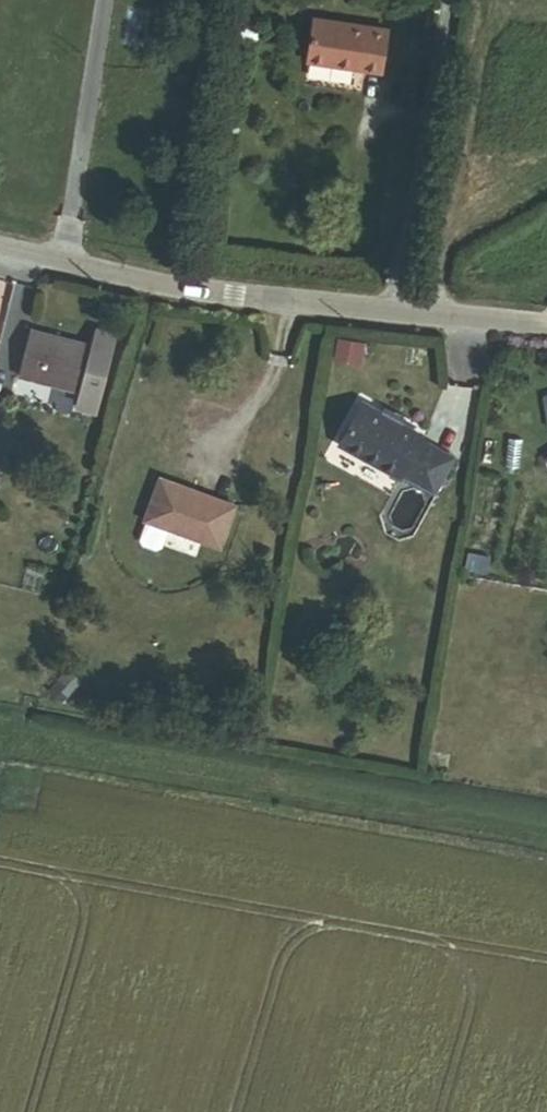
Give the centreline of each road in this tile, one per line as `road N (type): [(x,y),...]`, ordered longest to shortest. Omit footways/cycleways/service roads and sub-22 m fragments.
road 1 (unclassified): [(546,330),(177,297),(0,251)]

